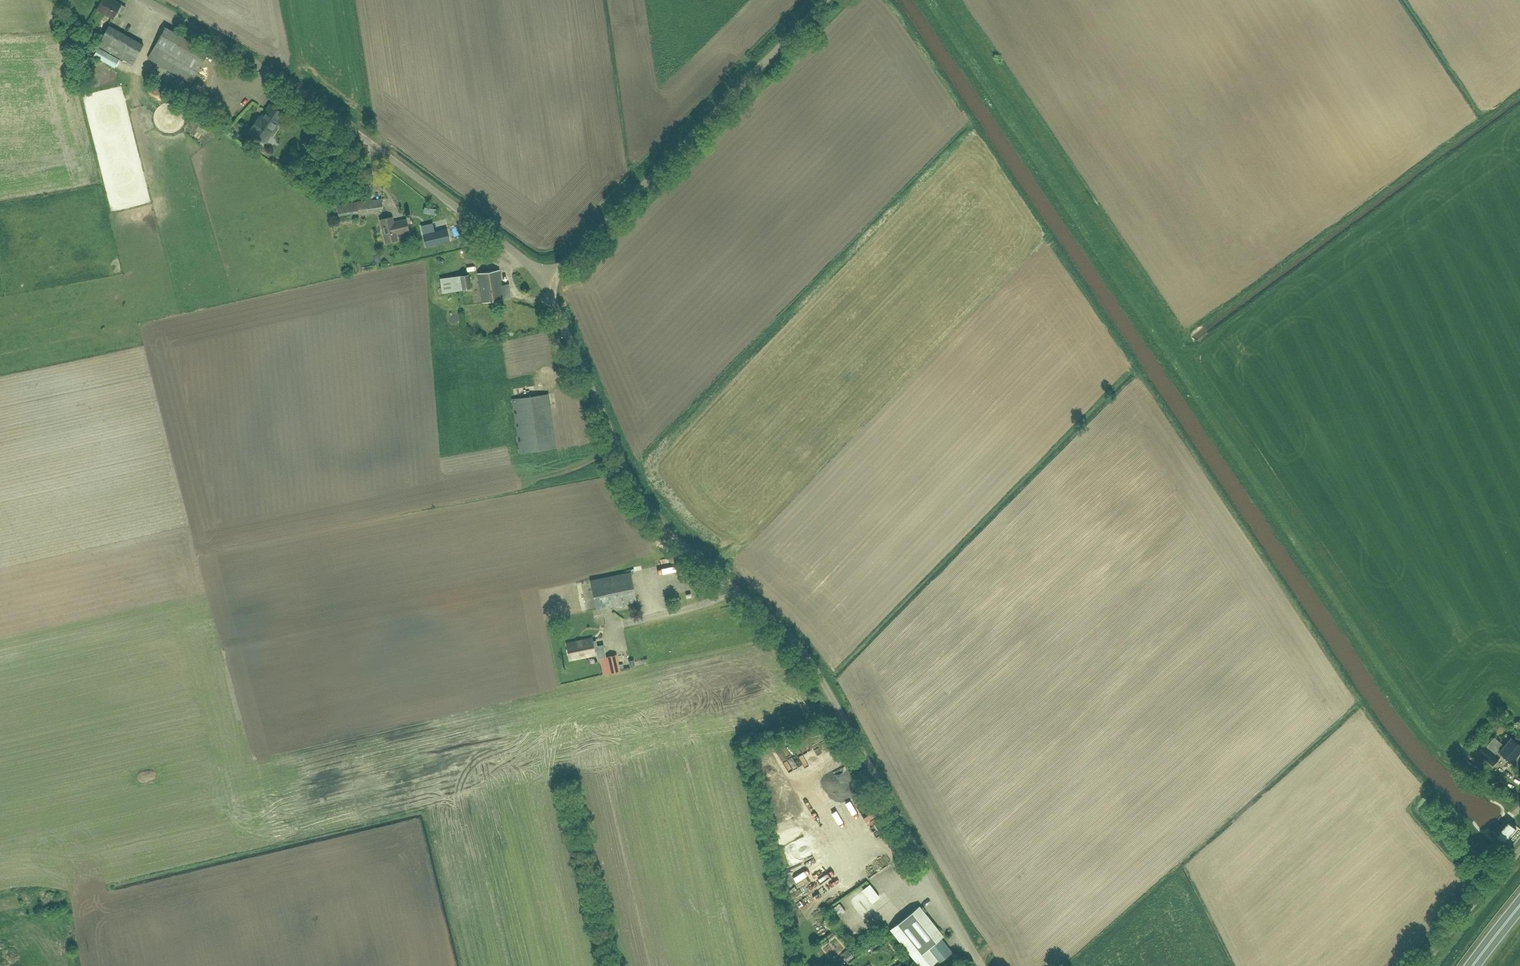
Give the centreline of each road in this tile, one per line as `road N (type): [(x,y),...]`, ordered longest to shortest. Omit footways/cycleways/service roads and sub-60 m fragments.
road 1 (unclassified): [(982,965),(807,657),(655,517),(541,280)]
road 2 (unclassified): [(541,280),(338,118),(148,0)]
road 3 (unclassified): [(541,280),(825,0)]
road 4 (unclassified): [(1424,965),(1519,851)]

